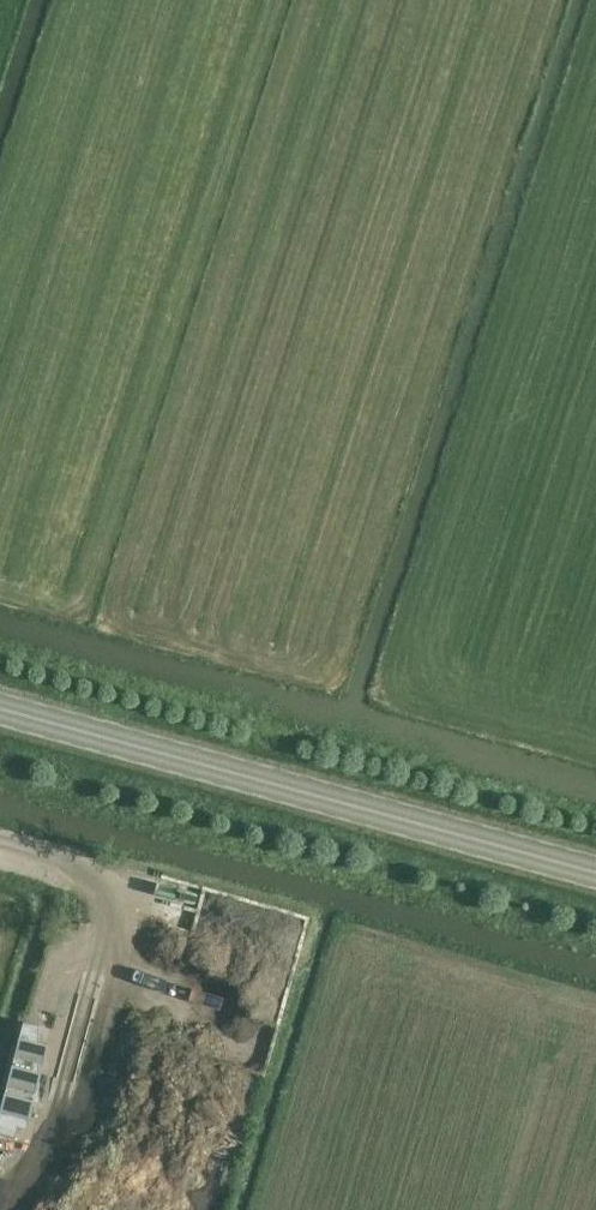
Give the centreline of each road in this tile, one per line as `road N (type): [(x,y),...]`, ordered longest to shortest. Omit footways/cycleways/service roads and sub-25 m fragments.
road 1 (primary): [(595,872),(0,707)]

